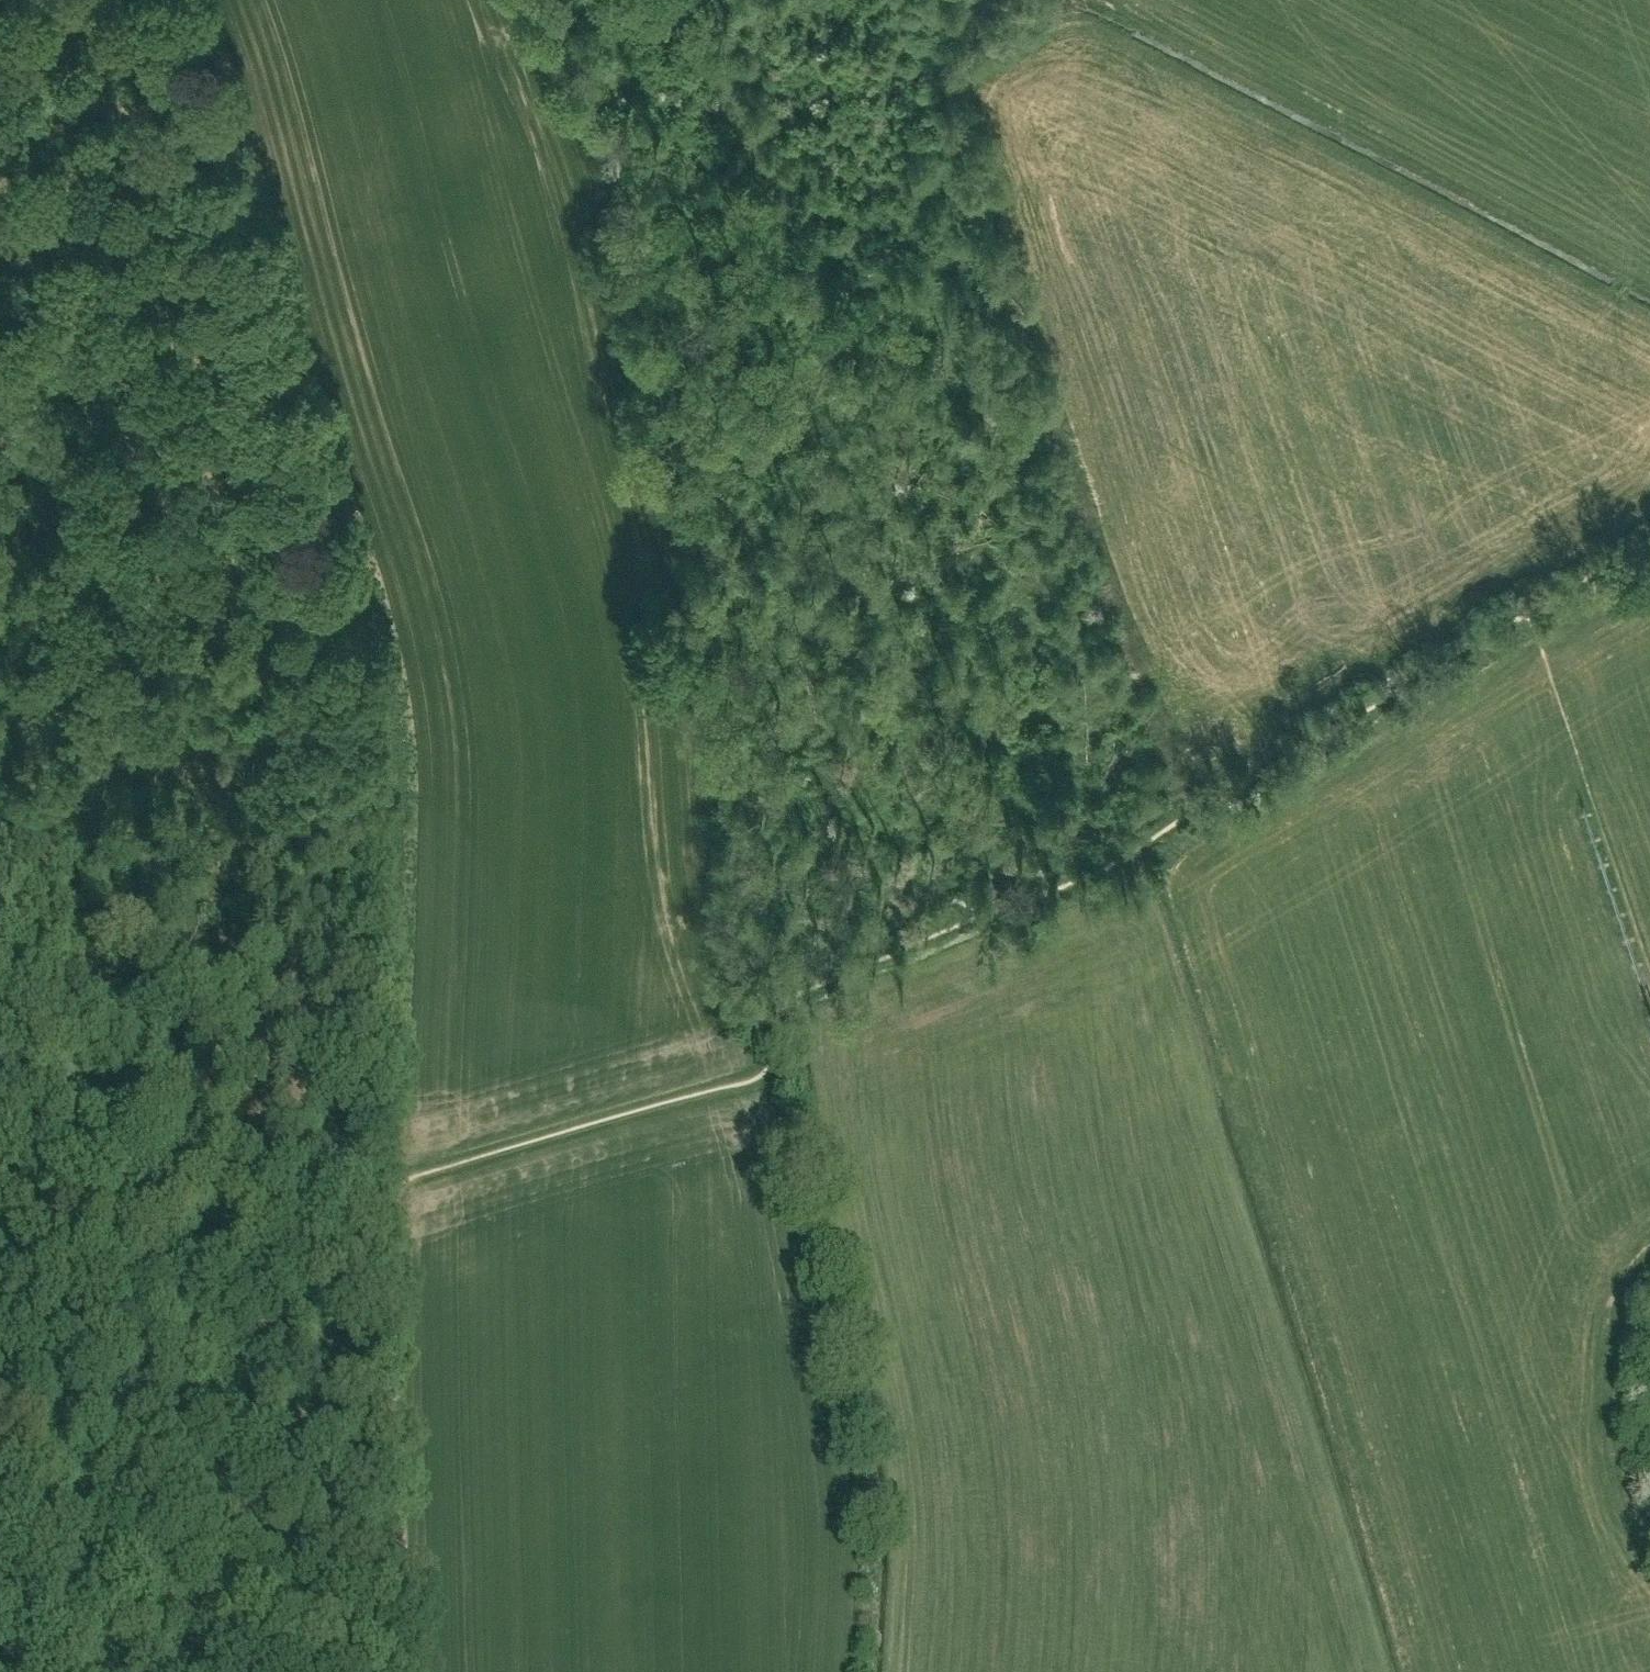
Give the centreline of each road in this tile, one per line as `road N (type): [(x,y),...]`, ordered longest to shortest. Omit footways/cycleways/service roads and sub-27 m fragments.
road 1 (track): [(399,1671),(382,1209)]
road 2 (track): [(382,1209),(0,1302)]

